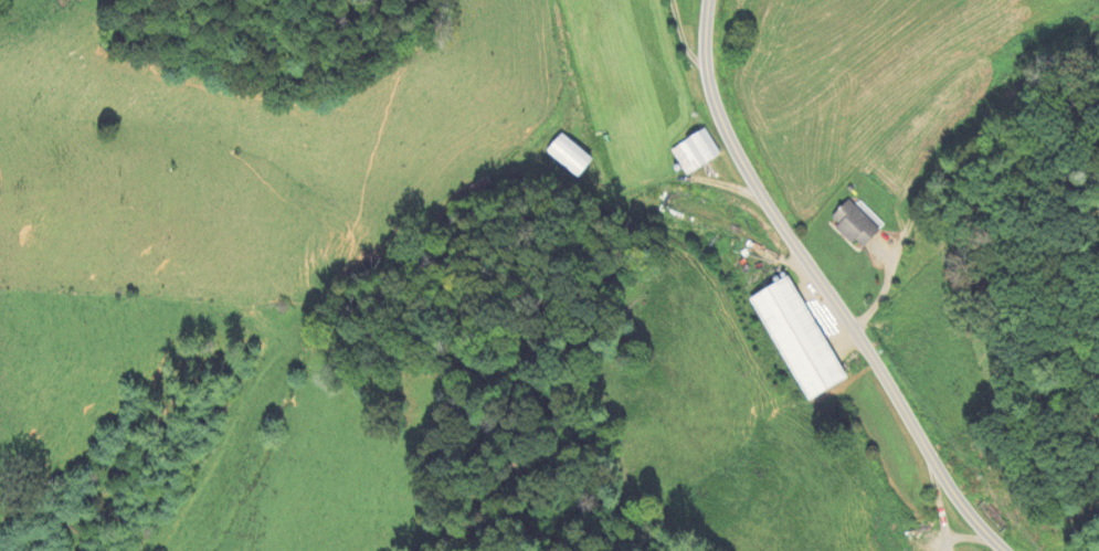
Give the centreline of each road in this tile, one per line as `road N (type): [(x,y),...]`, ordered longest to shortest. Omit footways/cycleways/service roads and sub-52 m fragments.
road 1 (tertiary): [(999,550),(937,468),(717,113),(706,68),(710,0)]

